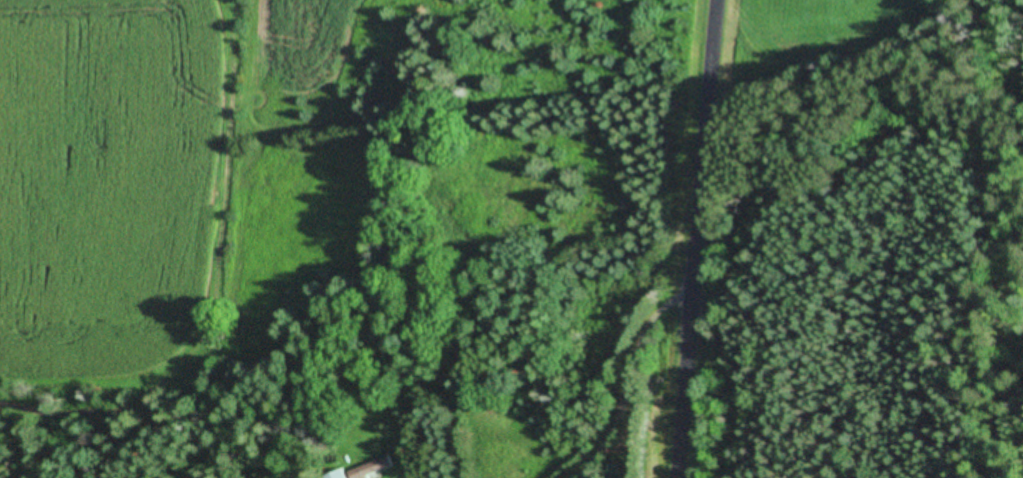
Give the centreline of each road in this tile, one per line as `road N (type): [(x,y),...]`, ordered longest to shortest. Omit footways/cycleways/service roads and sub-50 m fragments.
road 1 (residential): [(729,0),(702,477)]

